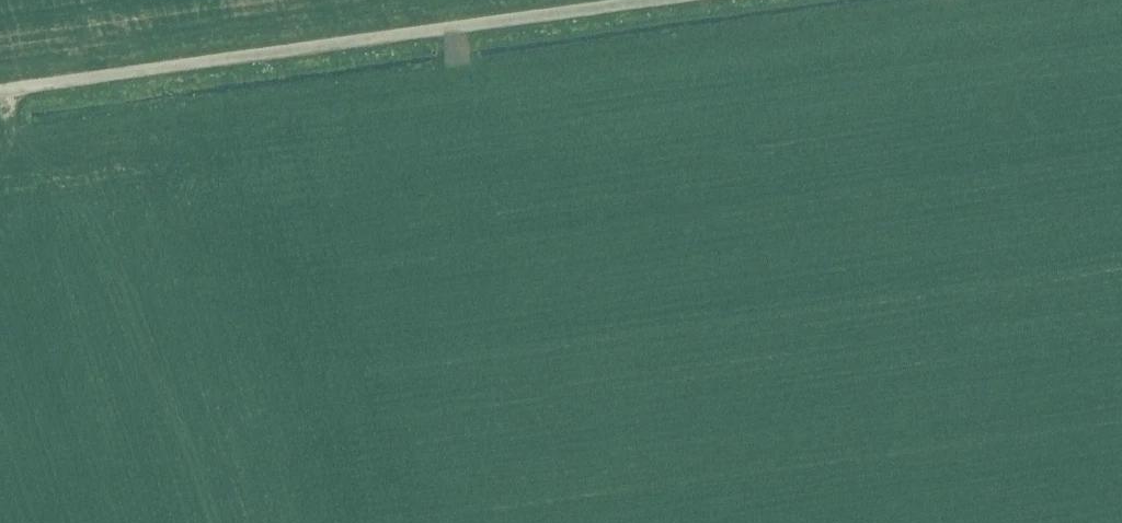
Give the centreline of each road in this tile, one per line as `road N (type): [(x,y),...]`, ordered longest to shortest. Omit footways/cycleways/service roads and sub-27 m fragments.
road 1 (track): [(0,90),(647,0)]

